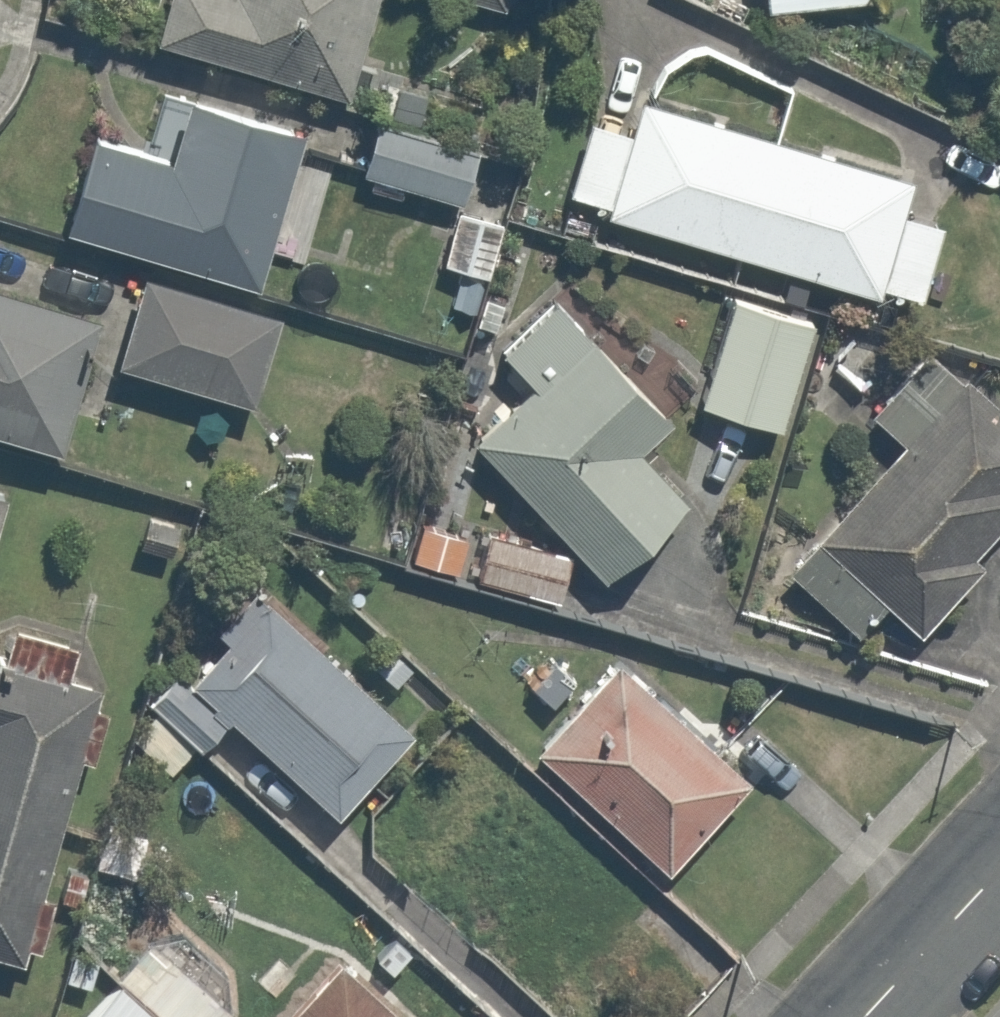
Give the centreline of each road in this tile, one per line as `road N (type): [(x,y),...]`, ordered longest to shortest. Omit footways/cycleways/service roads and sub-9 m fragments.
road 1 (tertiary): [(867,1016),(999,873)]

